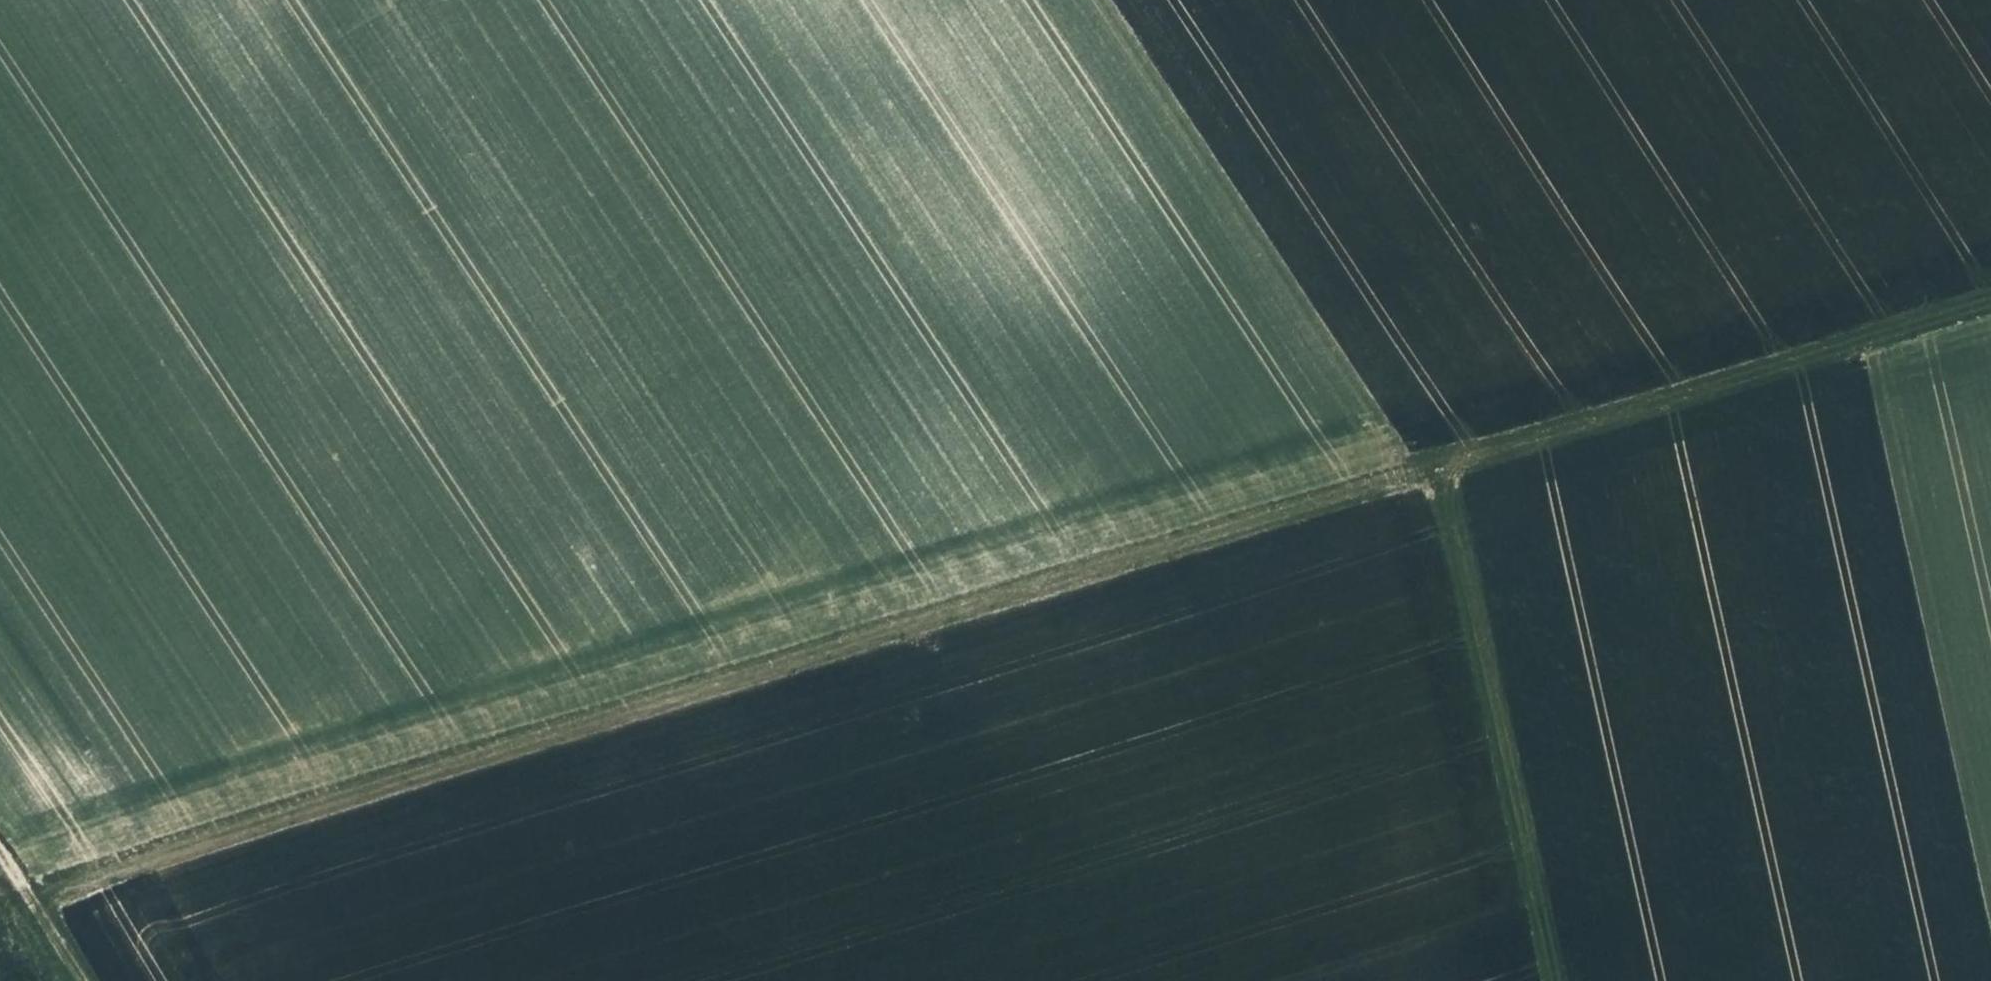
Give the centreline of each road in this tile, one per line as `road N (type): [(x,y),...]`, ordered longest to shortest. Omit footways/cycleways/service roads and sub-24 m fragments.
road 1 (track): [(28,890),(1990,292)]
road 2 (track): [(86,980),(0,850)]

